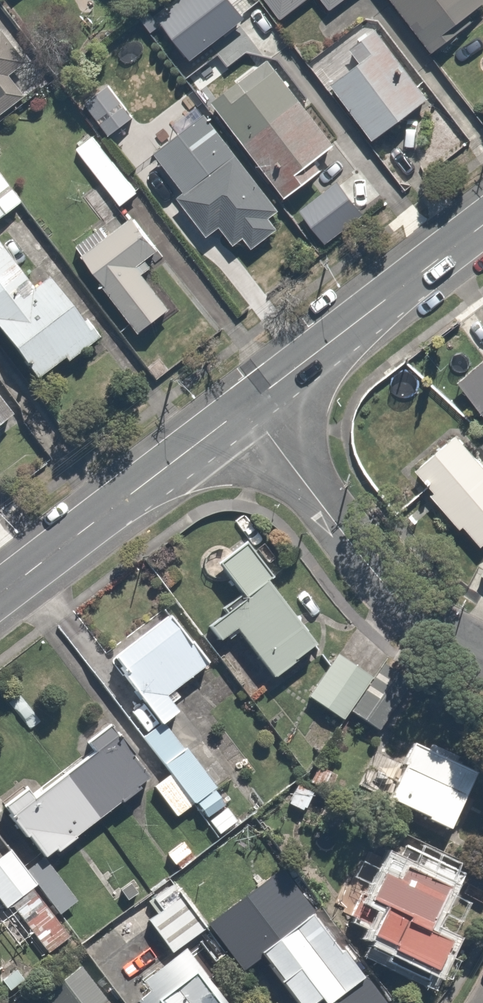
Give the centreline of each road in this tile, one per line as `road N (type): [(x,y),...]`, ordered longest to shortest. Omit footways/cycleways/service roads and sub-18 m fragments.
road 1 (residential): [(247,406),(380,581),(482,657)]
road 2 (secondary): [(0,595),(247,406)]
road 3 (secondary): [(247,406),(482,227)]

